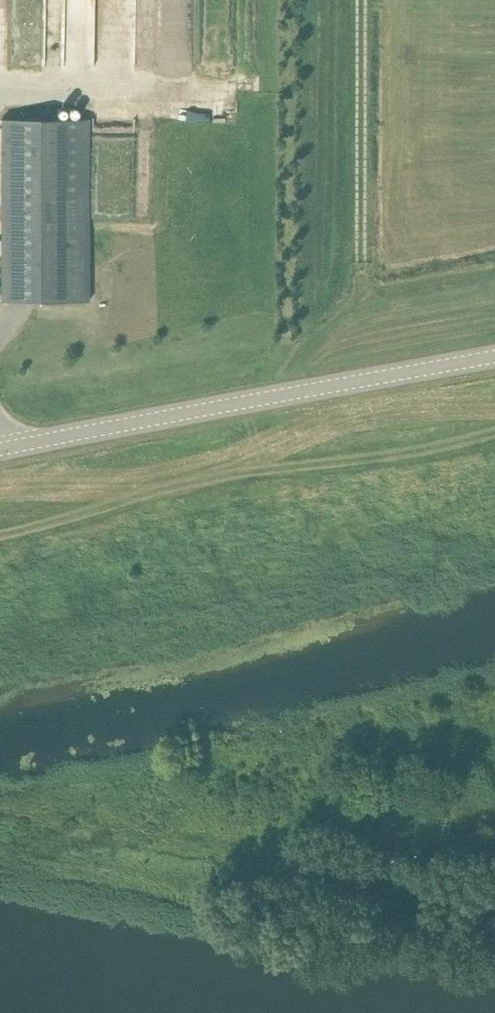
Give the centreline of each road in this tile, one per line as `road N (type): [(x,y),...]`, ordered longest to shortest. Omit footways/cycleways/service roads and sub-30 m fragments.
road 1 (unclassified): [(0,449),(494,356)]

